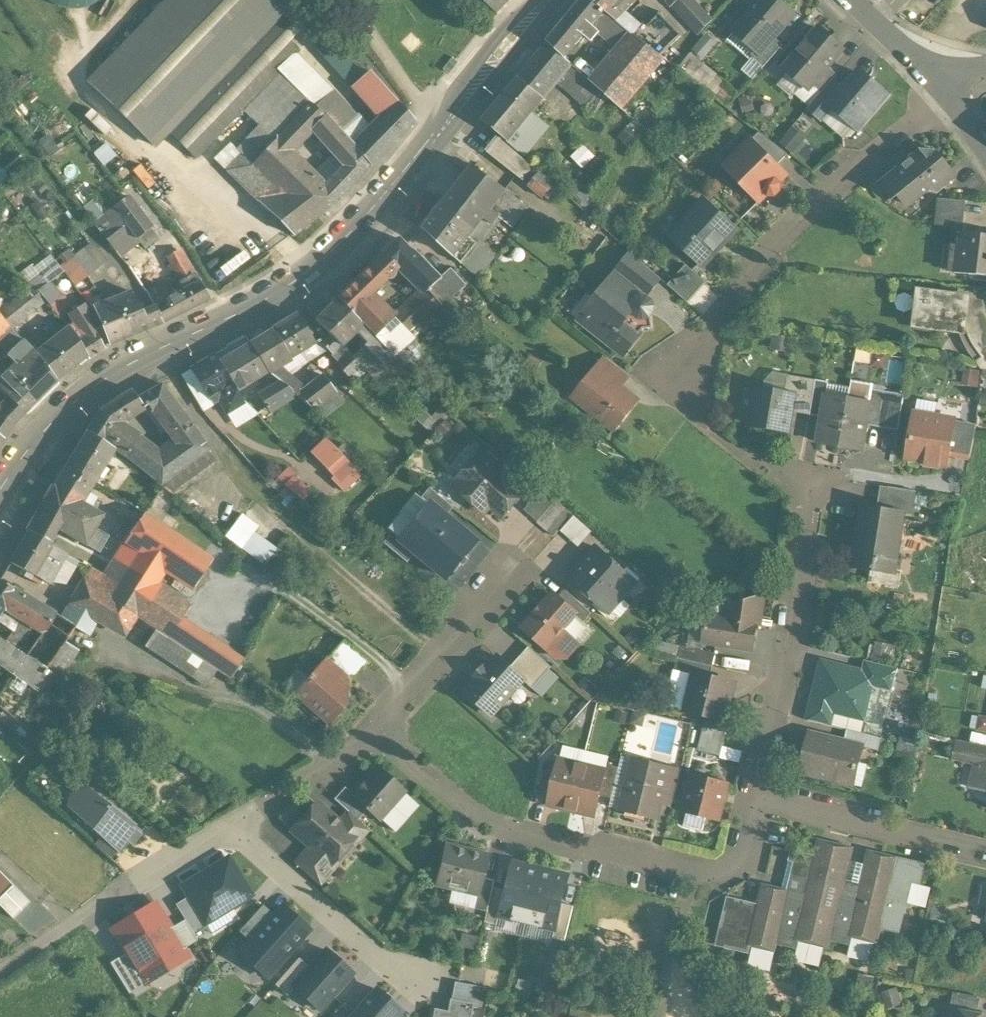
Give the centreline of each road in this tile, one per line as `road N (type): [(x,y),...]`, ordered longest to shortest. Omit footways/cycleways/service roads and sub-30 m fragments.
road 1 (secondary): [(0,488),(93,387),(316,267),(544,0)]
road 2 (residential): [(749,794),(732,856),(722,863),(690,866),(603,847),(572,848),(483,820),(378,732)]
road 3 (residential): [(378,732),(0,973)]
road 4 (residential): [(741,458),(814,470),(785,670),(771,691),(749,794)]
road 5 (residential): [(945,93),(835,178),(673,364)]
road 6 (track): [(215,473),(271,531),(284,519),(446,657)]
road 7 (track): [(80,638),(205,694),(248,702),(331,763)]
road 8 (residential): [(985,851),(749,794)]
road 9 (residential): [(526,568),(378,732)]

